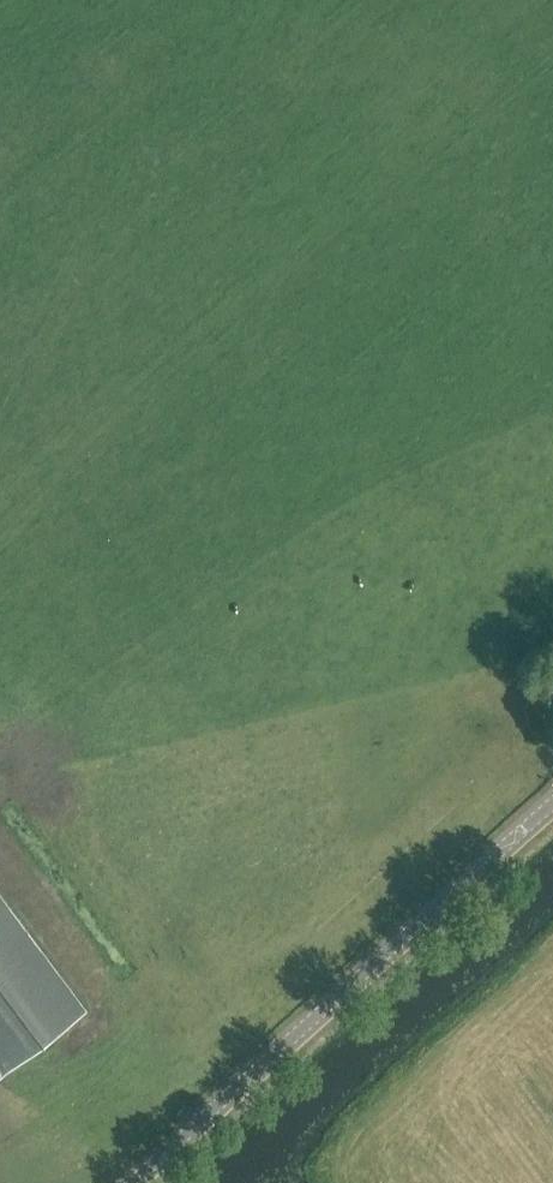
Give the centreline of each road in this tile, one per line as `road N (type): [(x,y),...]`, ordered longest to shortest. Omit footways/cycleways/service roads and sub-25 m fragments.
road 1 (tertiary): [(131,1182),(552,799)]

